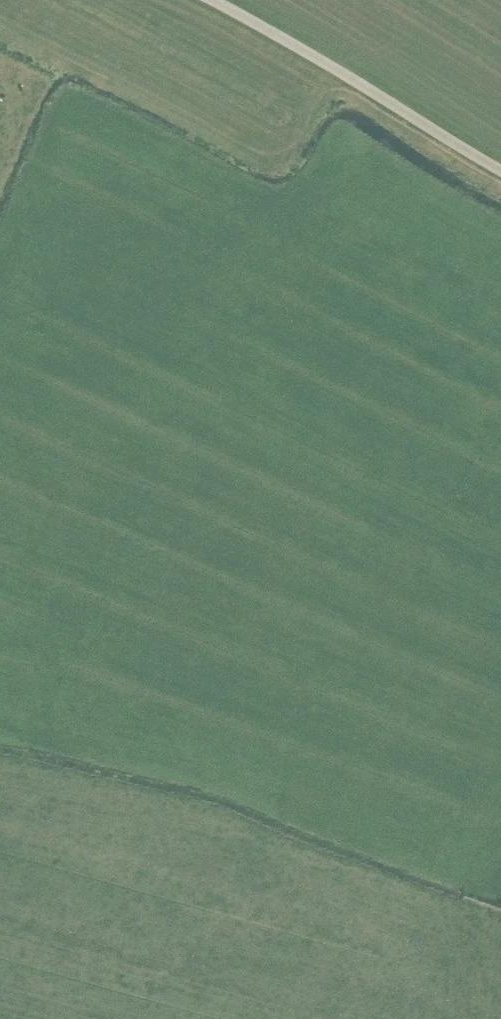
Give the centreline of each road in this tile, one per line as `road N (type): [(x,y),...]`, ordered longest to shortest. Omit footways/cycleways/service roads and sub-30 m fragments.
road 1 (unclassified): [(500,170),(212,0)]

